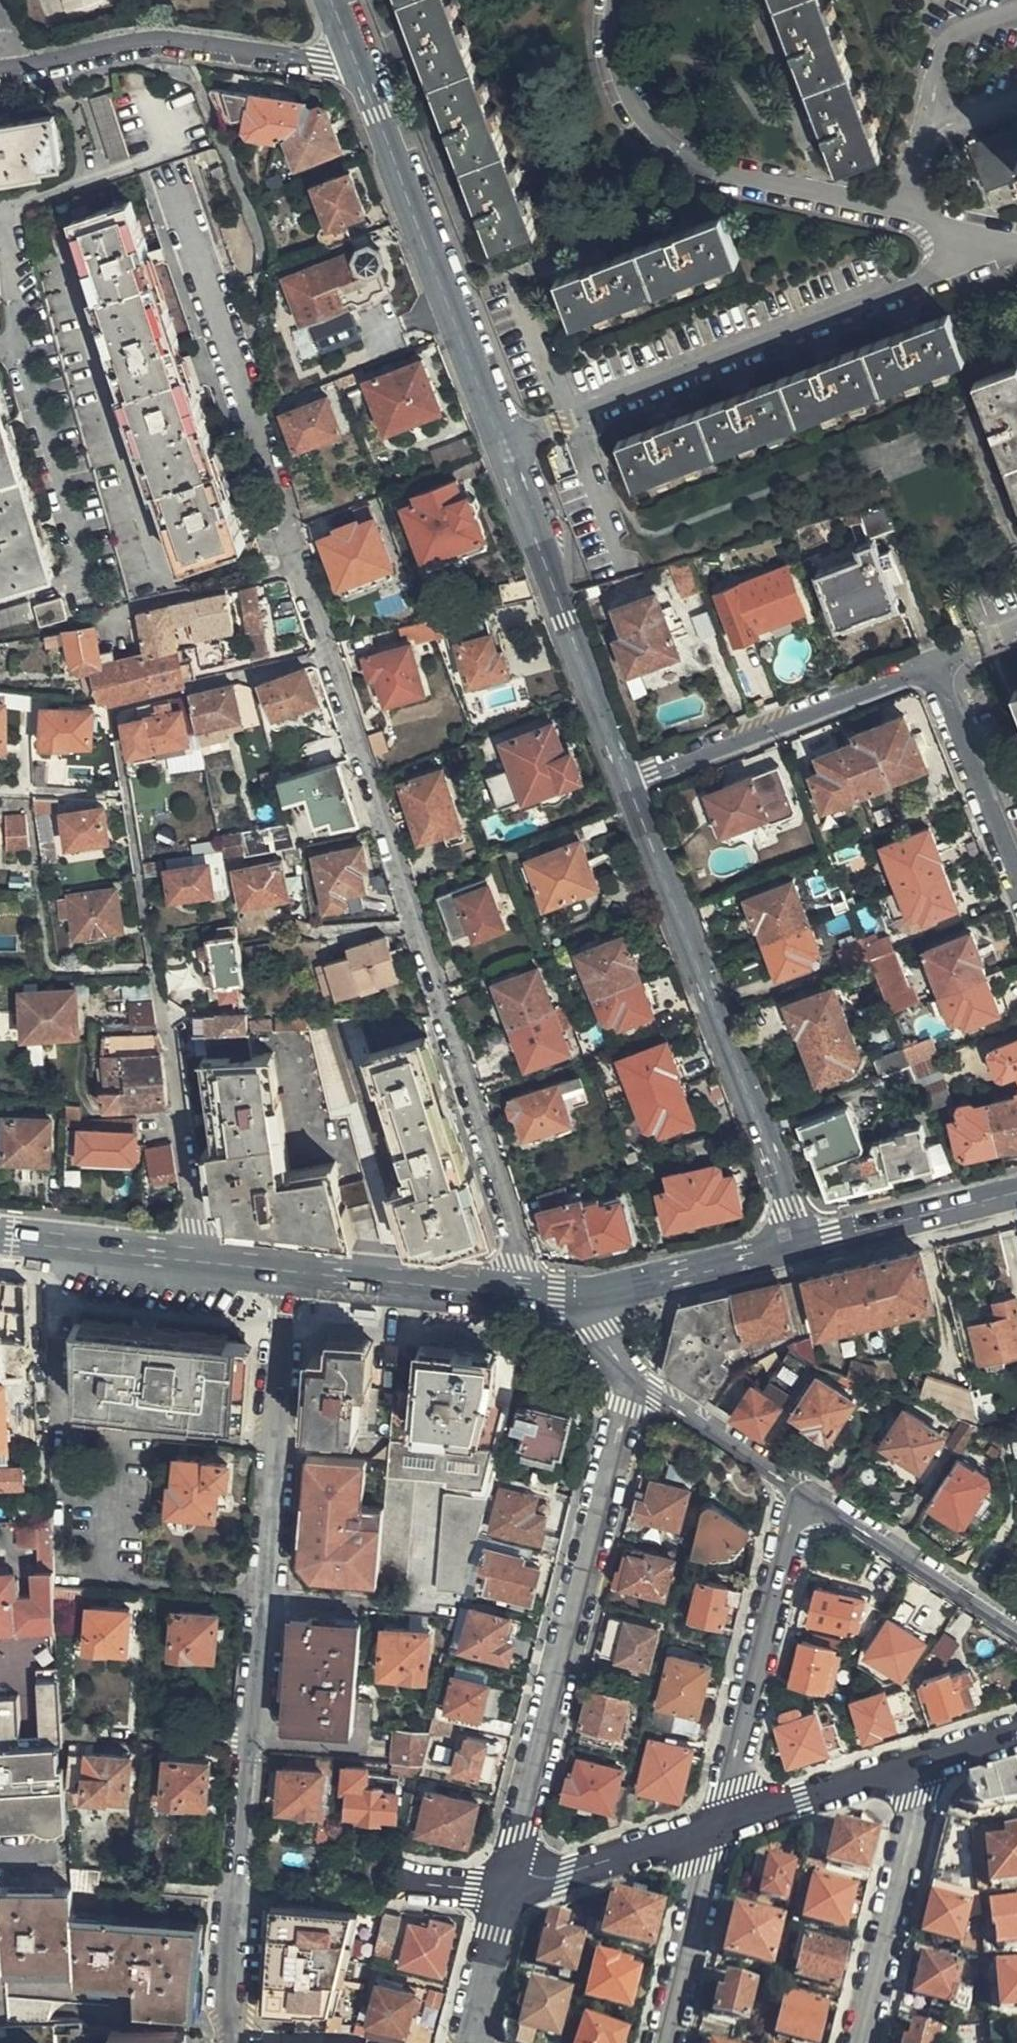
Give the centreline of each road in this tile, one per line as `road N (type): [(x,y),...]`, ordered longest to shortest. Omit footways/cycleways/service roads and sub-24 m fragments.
road 1 (residential): [(522,1294),(521,1261),(169,177)]
road 2 (residential): [(230,2042),(280,1271)]
road 3 (residential): [(622,781),(353,58)]
road 4 (residential): [(1016,870),(940,666),(622,781)]
road 5 (residential): [(505,1887),(632,1379)]
road 6 (residential): [(192,1262),(194,1222),(118,756)]
road 7 (residential): [(800,1247),(622,781)]
road 8 (residential): [(0,69),(157,39),(319,62),(353,58)]
road 9 (residential): [(801,1491),(716,1831)]
road 10 (residential): [(919,1766),(856,2042)]
road 11 (residential): [(801,1491),(1016,1629)]
road 12 (primary): [(280,1271),(522,1294)]
road 13 (residential): [(91,567),(21,336)]
road 14 (primary): [(800,1247),(1016,1193)]
road 15 (residential): [(716,1831),(505,1887)]
road 16 (residential): [(716,1831),(667,2042)]
road 17 (primary): [(592,1294),(800,1247)]
road 18 (residential): [(919,1766),(716,1831)]
road 19 (residential): [(632,1379),(801,1491)]
road 20 (primary): [(0,1241),(192,1262)]
road 21 (residential): [(0,209),(159,152)]
road 22 (residential): [(468,2042),(505,1887)]

